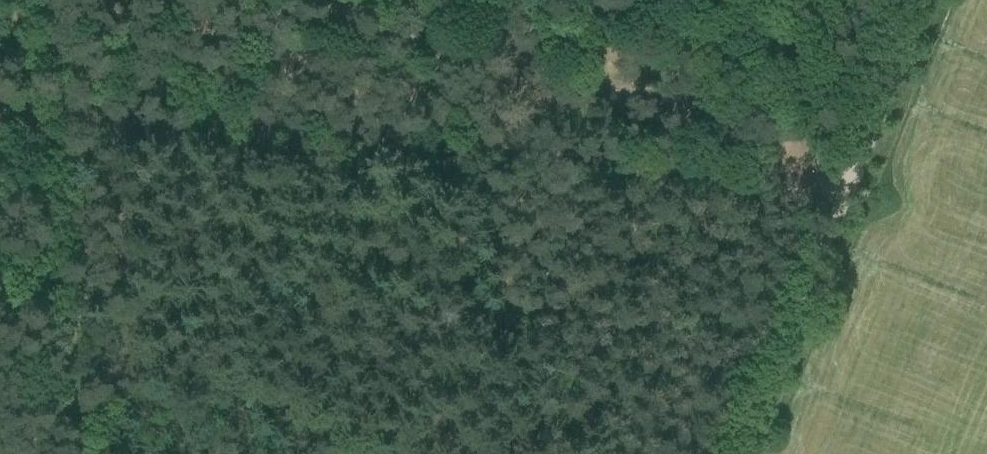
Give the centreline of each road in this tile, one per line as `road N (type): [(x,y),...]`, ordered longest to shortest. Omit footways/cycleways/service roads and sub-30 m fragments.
road 1 (track): [(728,142),(695,162),(37,128)]
road 2 (track): [(37,128),(81,453)]
road 3 (track): [(746,453),(852,197)]
road 4 (track): [(852,197),(931,0)]
road 5 (track): [(18,0),(37,128)]

